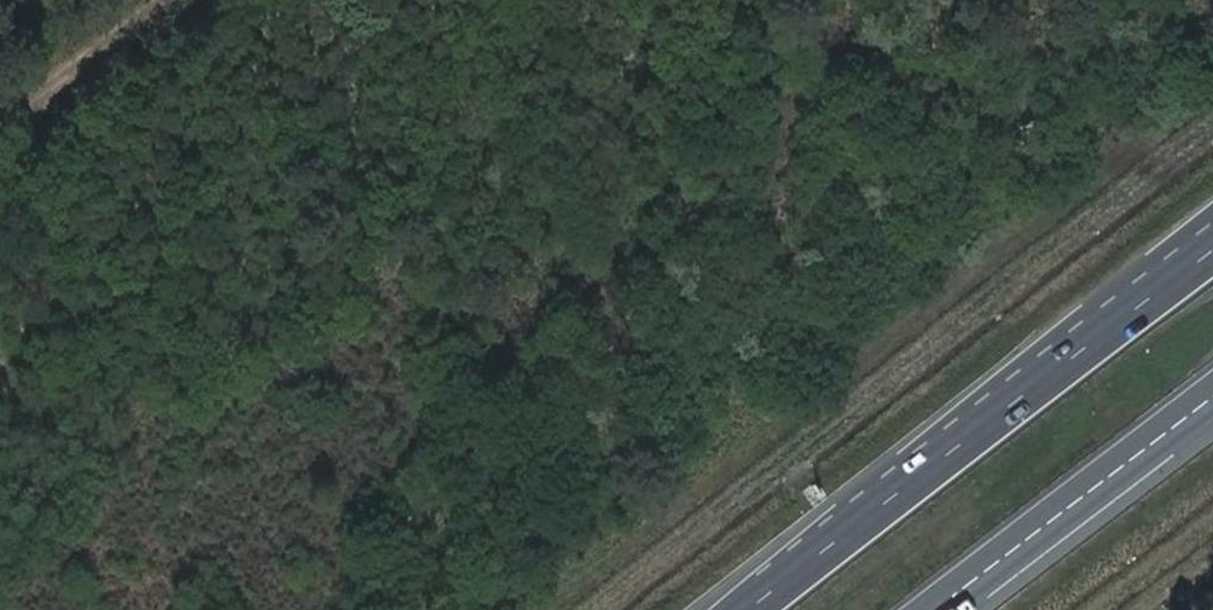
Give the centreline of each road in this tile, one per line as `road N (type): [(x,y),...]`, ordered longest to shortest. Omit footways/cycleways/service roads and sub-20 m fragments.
road 1 (motorway): [(1212,227),(935,444),(760,601)]
road 2 (motorway): [(1212,253),(760,601)]
road 3 (motorway): [(945,609),(1212,404)]
road 4 (track): [(0,129),(172,0)]

